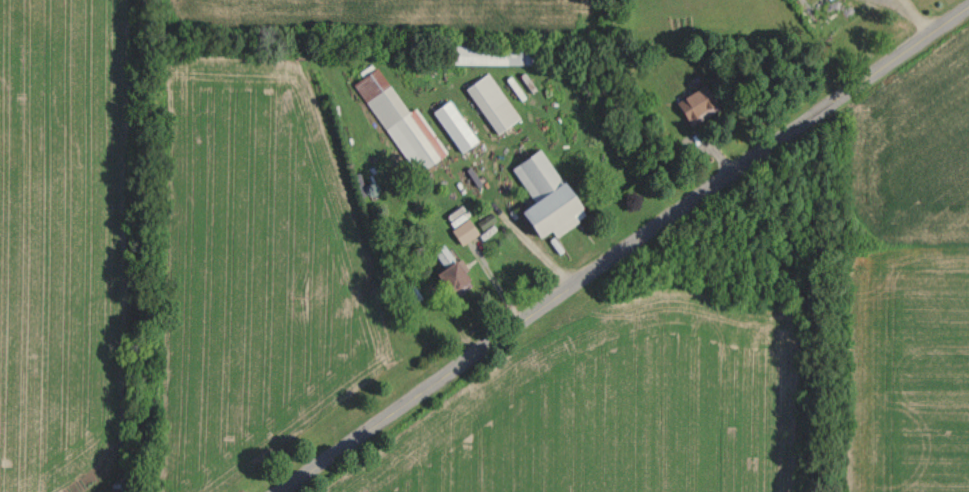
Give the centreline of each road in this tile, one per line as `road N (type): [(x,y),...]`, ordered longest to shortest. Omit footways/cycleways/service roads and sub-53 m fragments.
road 1 (residential): [(287,491),(968,8)]

